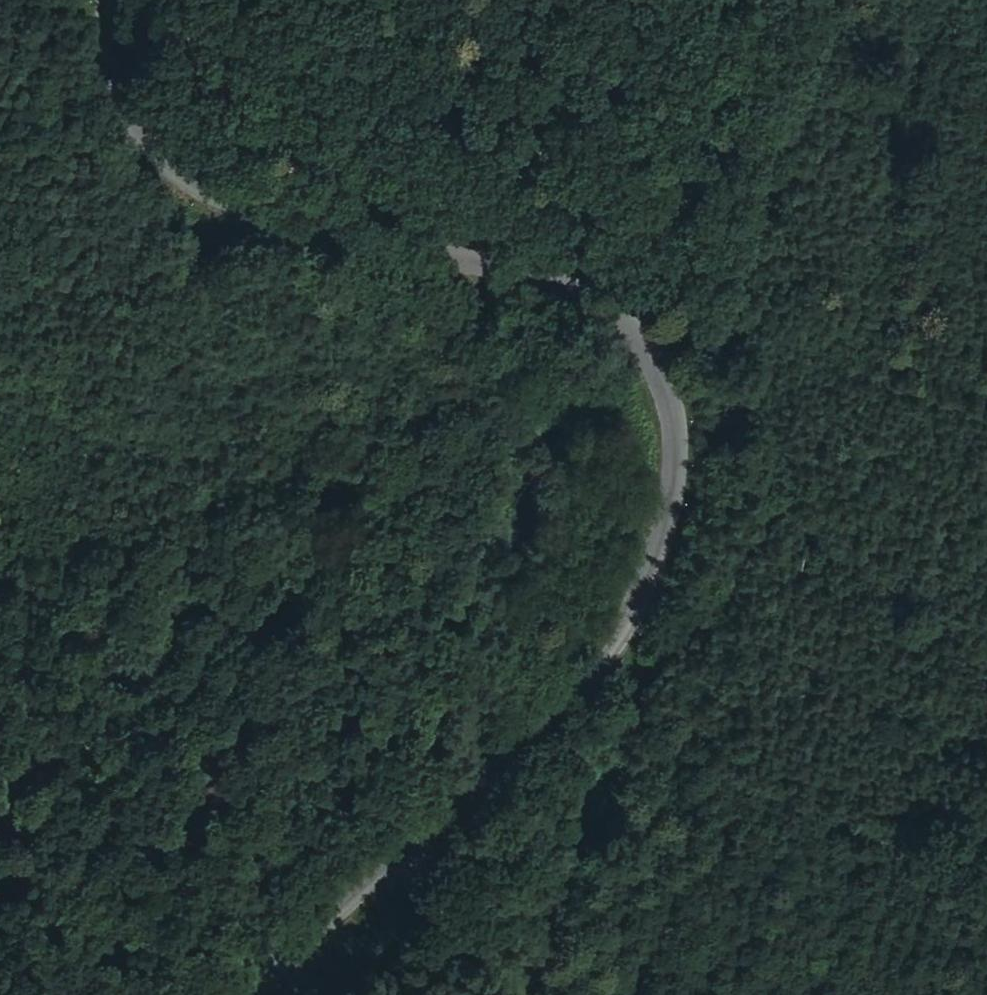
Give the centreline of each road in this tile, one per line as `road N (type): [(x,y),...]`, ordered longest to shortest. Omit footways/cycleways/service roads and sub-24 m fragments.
road 1 (tertiary): [(243,994),(441,821),(581,676),(627,614),(660,532),(673,429),(655,367),(609,308),(550,278),(265,220),(200,193),(148,147),(116,84),(114,0)]
road 2 (track): [(0,552),(115,523),(427,393),(480,381),(532,397),(541,435),(529,505),(503,580),(476,719),(441,821)]
road 3 (track): [(636,590),(642,609),(593,810),(539,979),(548,994)]
road 4 (track): [(539,979),(395,861)]

